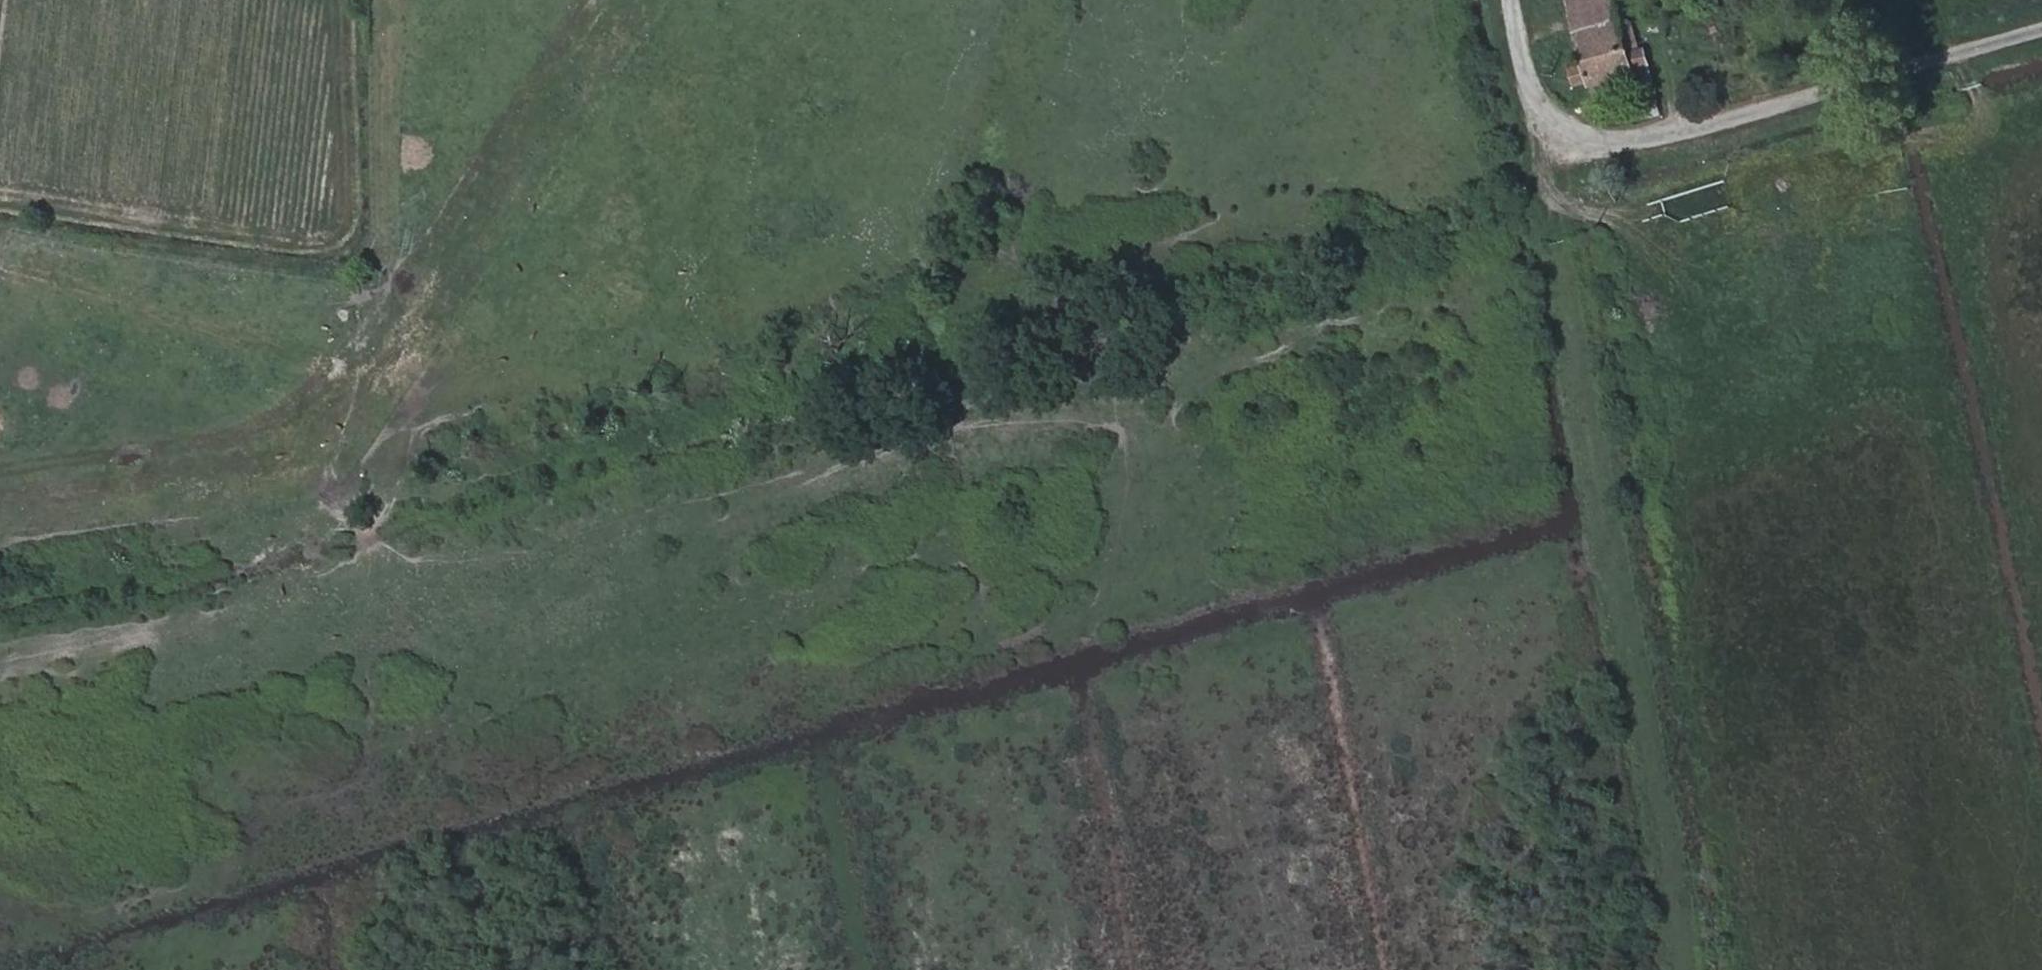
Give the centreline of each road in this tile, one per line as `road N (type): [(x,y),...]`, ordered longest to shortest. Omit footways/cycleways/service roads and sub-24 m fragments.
road 1 (unclassified): [(1528,0),(1552,132),(2041,4)]
road 2 (track): [(0,267),(115,290),(312,363),(388,373)]

